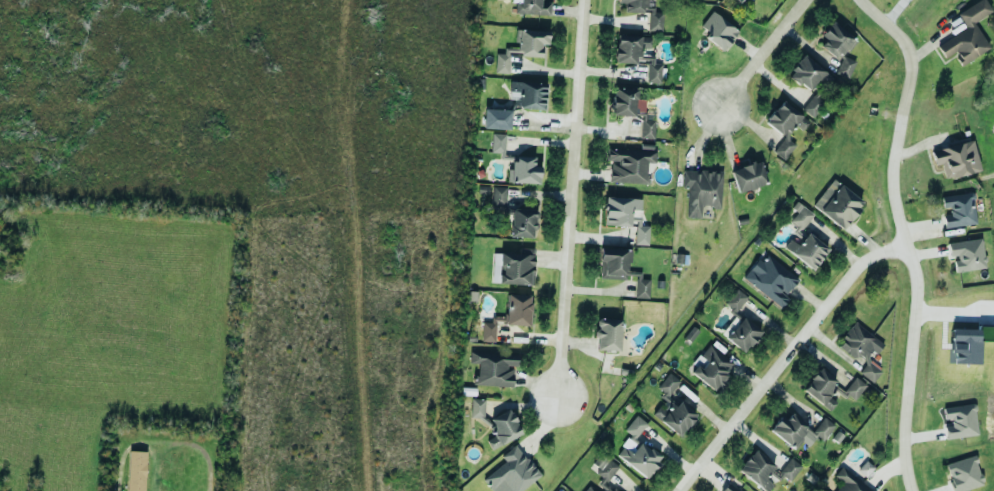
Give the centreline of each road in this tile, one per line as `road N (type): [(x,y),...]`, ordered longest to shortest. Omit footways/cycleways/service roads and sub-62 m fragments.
road 1 (residential): [(860,0),(915,52),(900,120),(900,212),(915,273),(916,490)]
road 2 (residential): [(556,397),(583,0)]
road 3 (residential): [(682,490),(864,260),(906,237)]
road 4 (residential): [(719,107),(805,0)]

